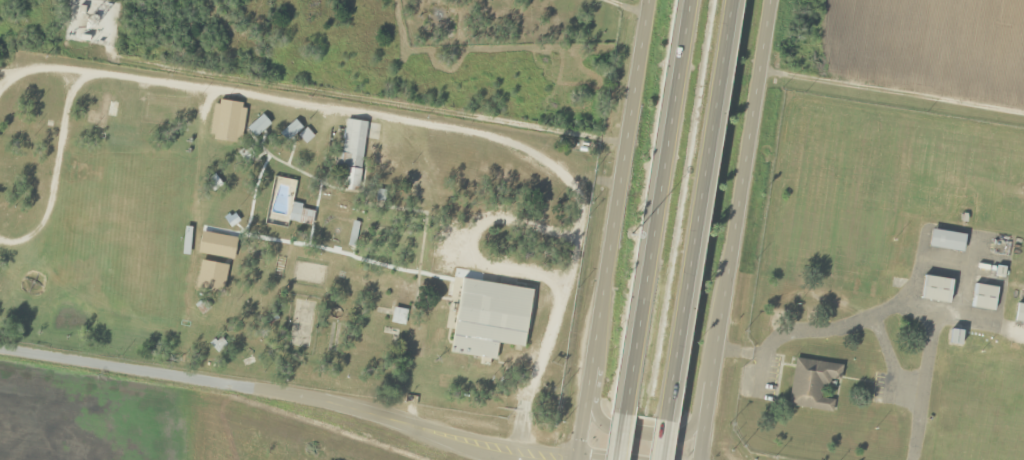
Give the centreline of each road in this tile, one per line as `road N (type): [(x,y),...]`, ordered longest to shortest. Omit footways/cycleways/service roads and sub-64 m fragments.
road 1 (residential): [(548,459),(306,398),(0,347)]
road 2 (secondary): [(649,0),(578,459)]
road 3 (secondary): [(702,459),(771,0)]
road 4 (motorway): [(666,423),(734,0)]
road 5 (motorway): [(691,0),(626,417)]
road 6 (secondary): [(586,408),(606,429),(681,439),(708,422)]

